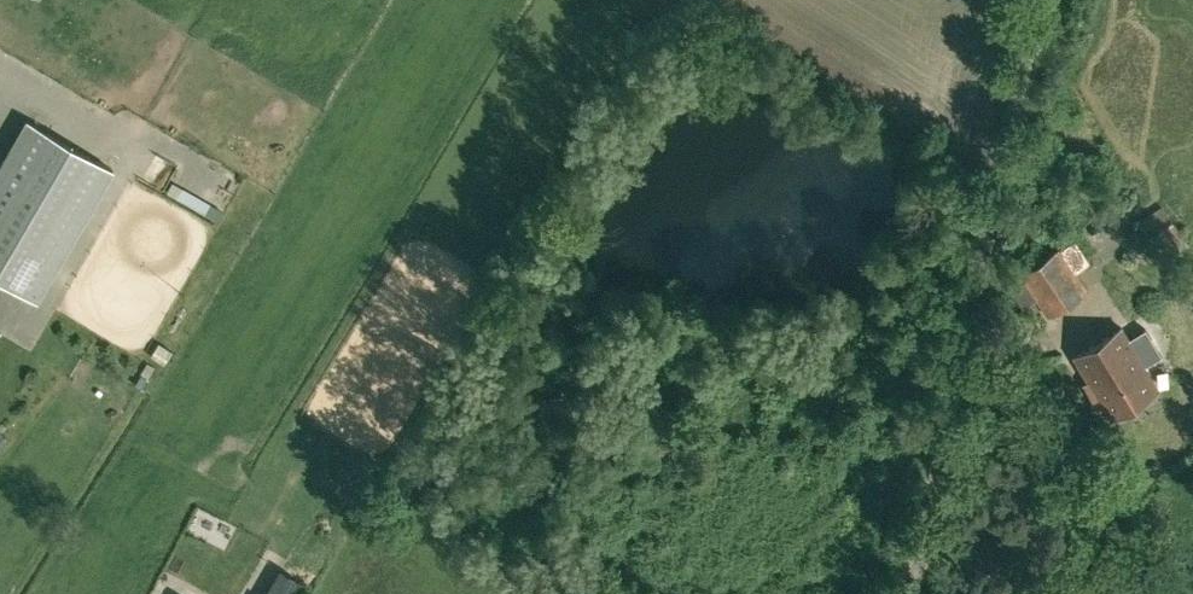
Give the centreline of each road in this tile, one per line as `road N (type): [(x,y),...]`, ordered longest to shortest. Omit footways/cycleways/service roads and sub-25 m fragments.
road 1 (unclassified): [(909,593),(1033,0)]

